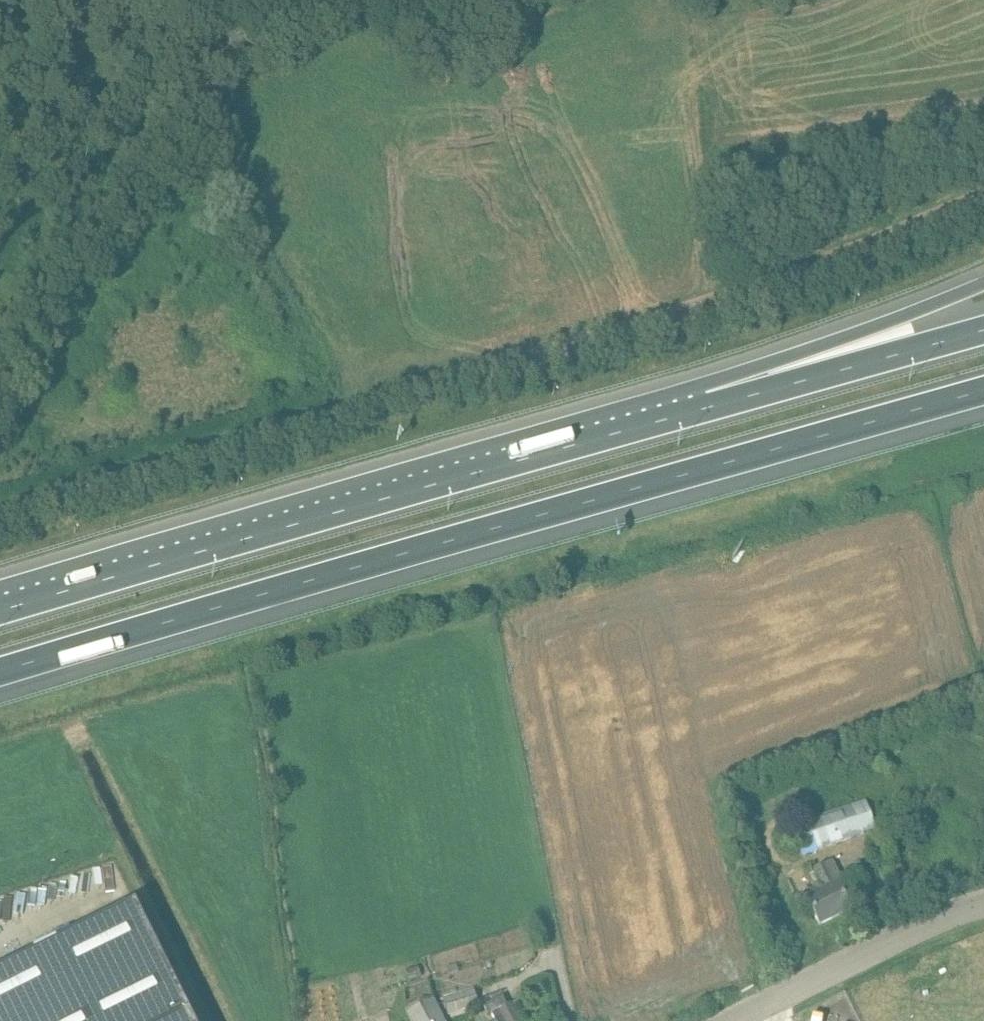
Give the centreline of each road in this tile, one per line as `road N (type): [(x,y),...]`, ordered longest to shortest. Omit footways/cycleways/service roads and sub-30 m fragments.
road 1 (unclassified): [(0,518),(833,279),(983,204)]
road 2 (motorway): [(0,673),(983,389)]
road 3 (motorway): [(640,428),(0,611)]
road 4 (motorway): [(983,284),(721,379),(640,428)]
road 5 (motorway): [(983,331),(640,428)]
road 6 (unclassified): [(728,1020),(947,913),(983,903)]

